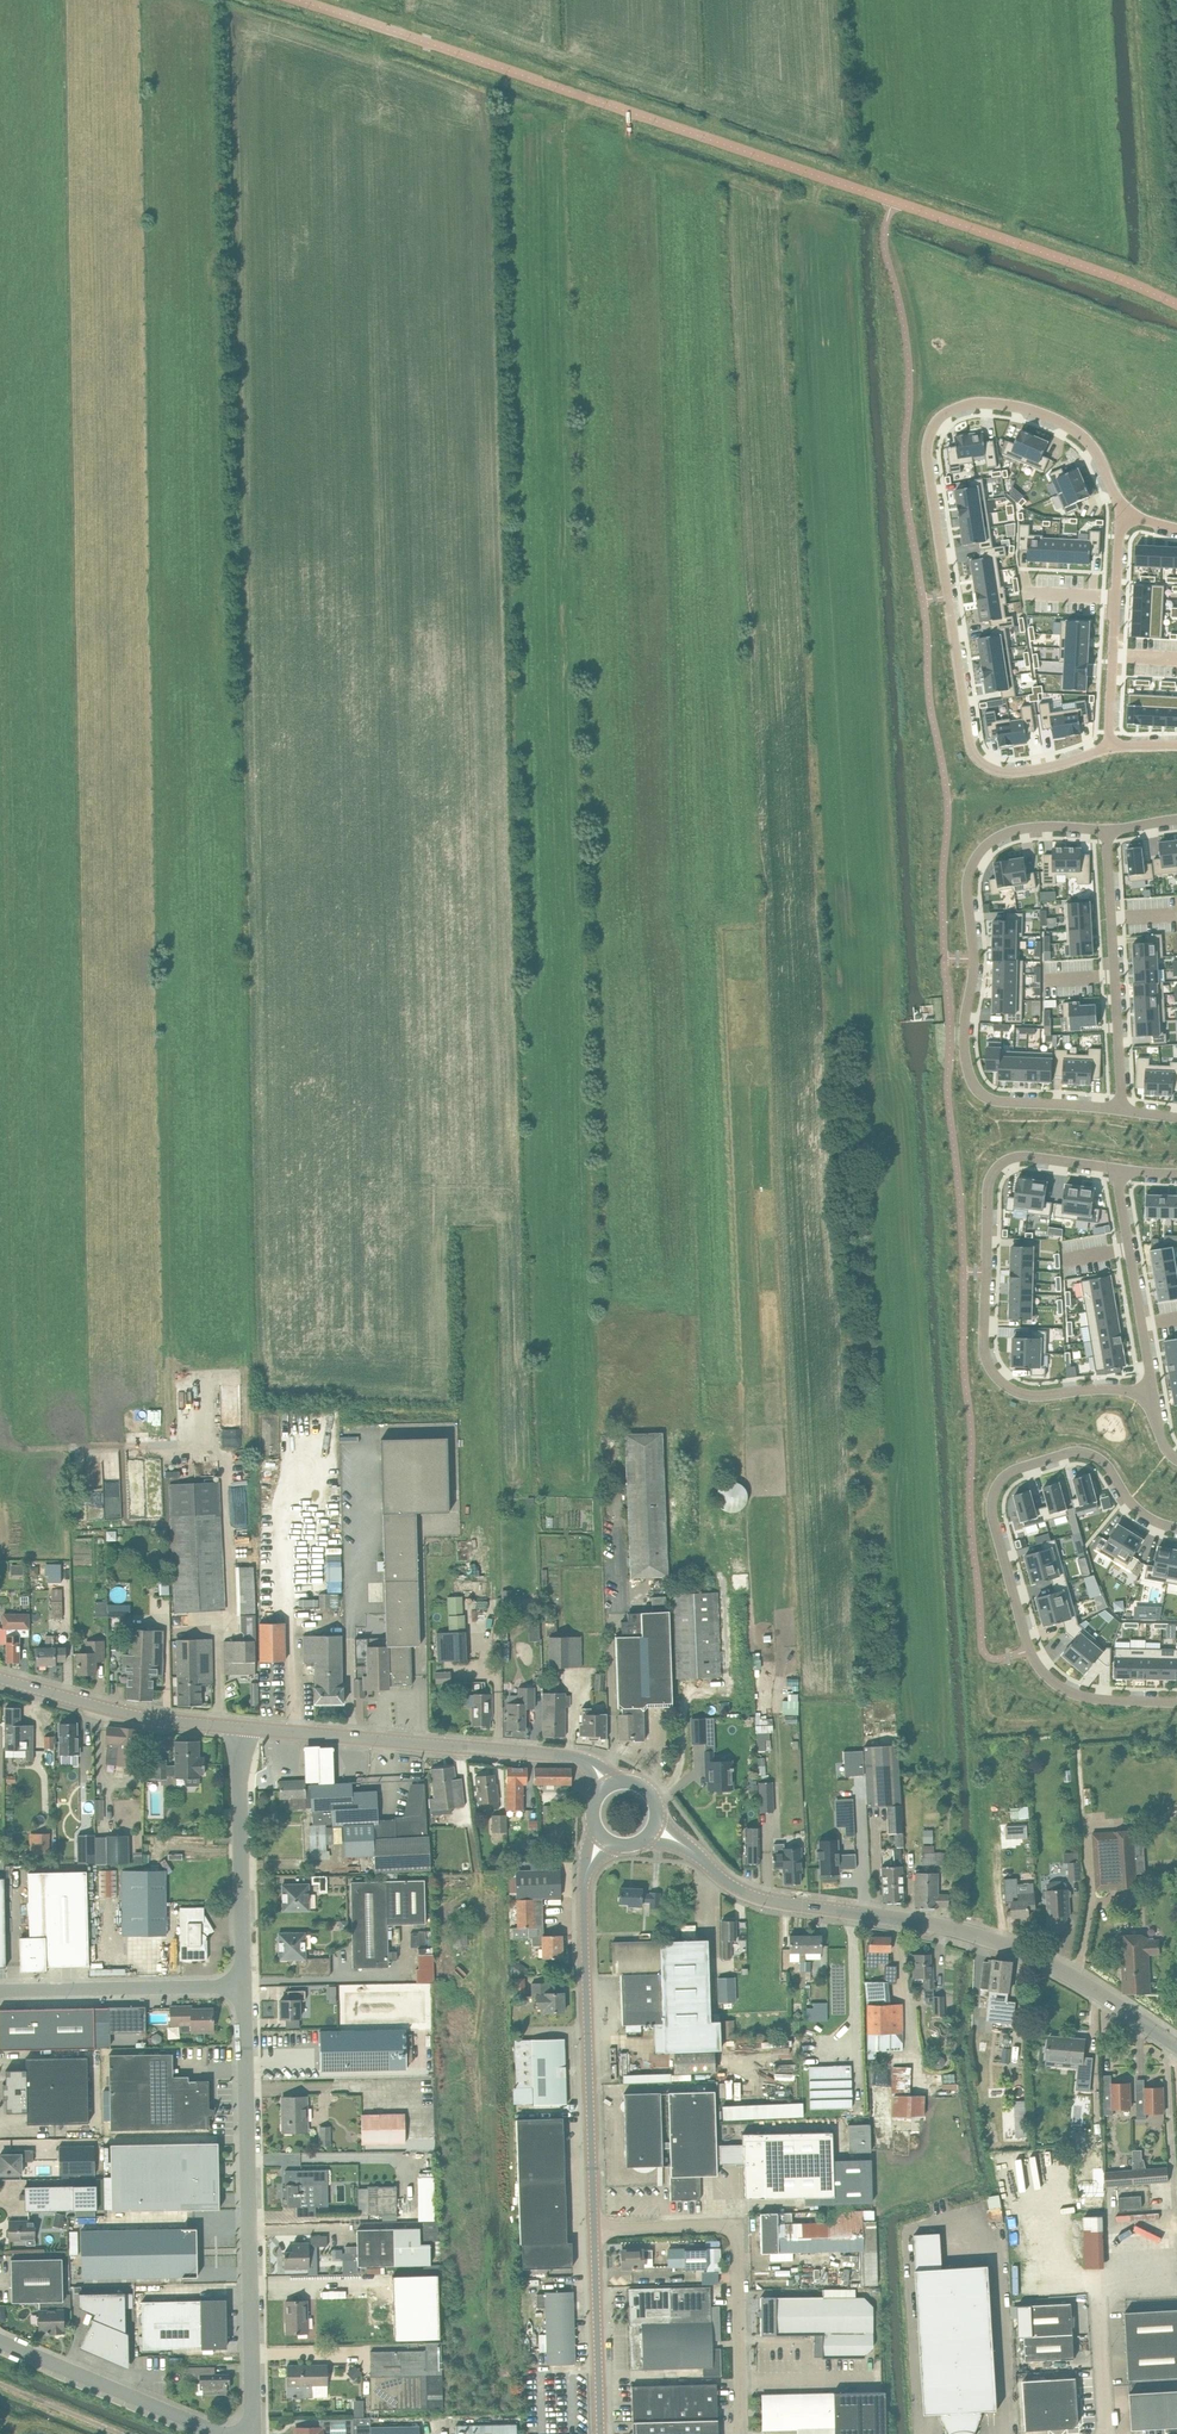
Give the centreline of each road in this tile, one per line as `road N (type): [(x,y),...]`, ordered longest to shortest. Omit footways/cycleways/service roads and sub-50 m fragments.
road 1 (residential): [(1124,504),(1086,441),(1042,414),(967,405),(946,414),(931,436),(928,459),(976,756),(1013,771),(1109,749)]
road 2 (tertiary): [(1176,2045),(1024,1951),(939,1925),(753,1895),(655,1828)]
road 3 (residential): [(1176,1702),(1097,1700),(1048,1677),(1028,1647),(992,1504),(1018,1470),(1085,1452),(1145,1516),(1176,1529)]
road 4 (residential): [(1120,1108),(988,1096),(971,1075),(966,1047),(975,963),(968,887),(975,859),(1021,828),(1106,831)]
road 5 (residential): [(1121,1170),(1023,1156),(994,1172),(984,1345),(997,1376),(1028,1394),(1150,1394)]
road 6 (unclassified): [(249,2433),(244,1987)]
road 7 (tertiary): [(594,2229),(584,1882),(604,1839)]
road 8 (tertiary): [(608,1785),(573,1757),(241,1727)]
road 9 (unclassified): [(742,2433),(735,2234),(718,2225),(594,2229)]
road 10 (residential): [(1120,1108),(1106,831)]
road 11 (unclassified): [(244,1987),(241,1727)]
road 12 (tertiary): [(241,1727),(128,1714),(0,1678)]
road 13 (residential): [(1109,749),(1124,504)]
road 14 (unclassified): [(0,1991),(244,1987)]
road 15 (unclassified): [(223,2433),(0,2341)]
road 16 (residential): [(1121,1170),(1150,1394)]
road 17 (tertiary): [(601,2433),(594,2229)]
road 18 (unclassified): [(1106,2433),(1099,2298)]

